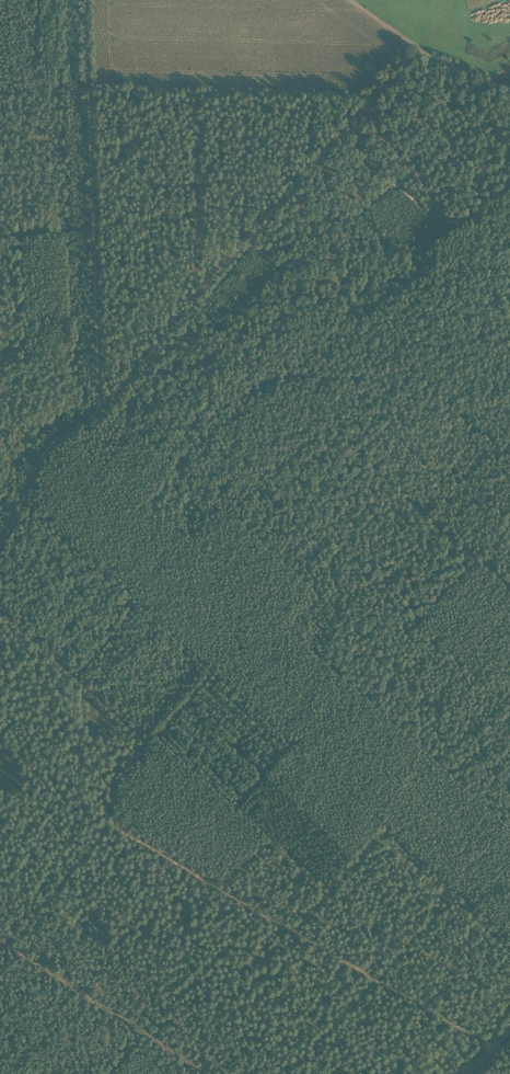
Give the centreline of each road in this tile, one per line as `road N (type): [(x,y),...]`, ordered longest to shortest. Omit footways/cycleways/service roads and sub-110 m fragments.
road 1 (track): [(67,432),(87,462),(162,505),(509,817)]
road 2 (track): [(419,50),(98,413)]
road 3 (track): [(95,228),(98,413)]
road 4 (track): [(372,978),(492,1048)]
road 5 (track): [(89,92),(95,228)]

